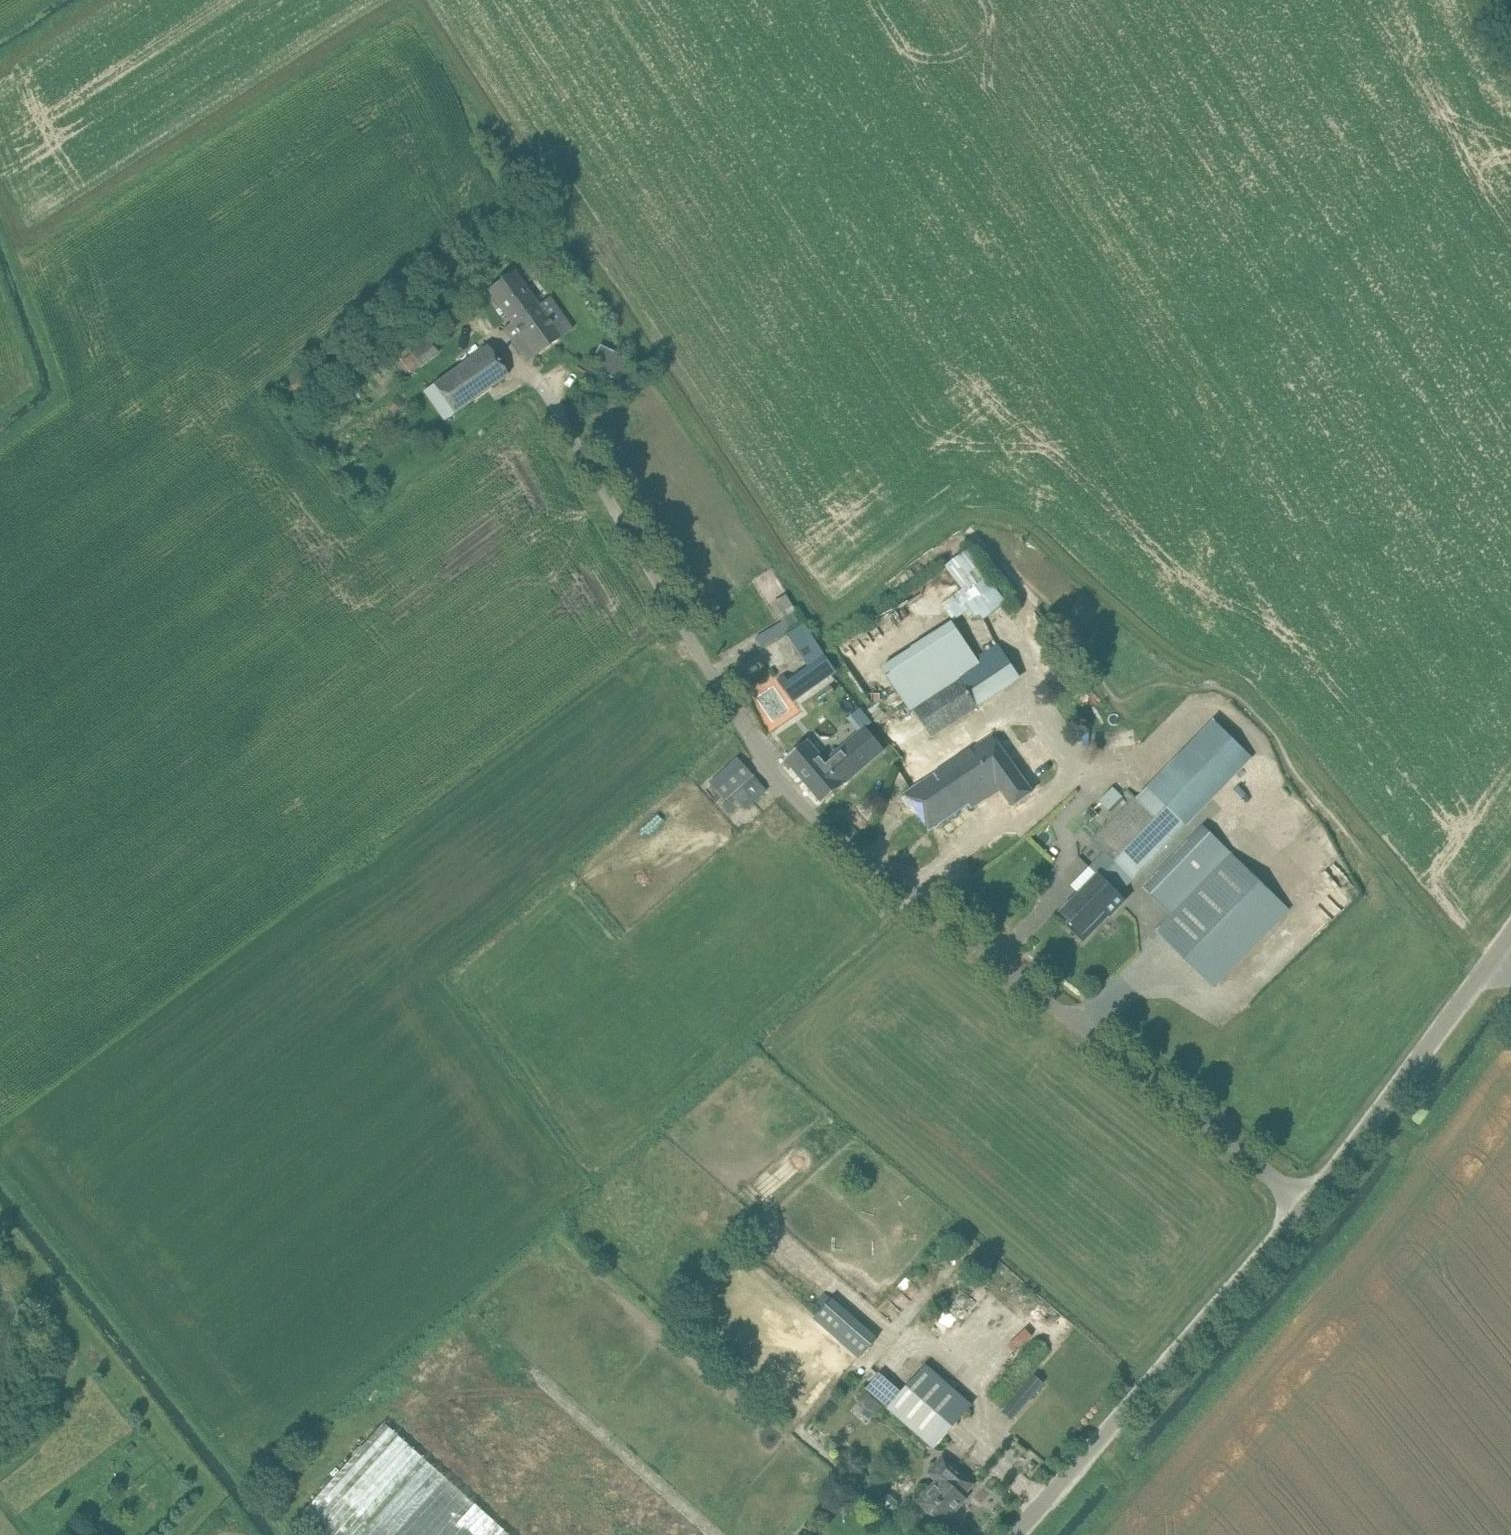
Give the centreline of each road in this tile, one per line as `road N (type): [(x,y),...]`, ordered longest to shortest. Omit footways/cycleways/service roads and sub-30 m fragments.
road 1 (unclassified): [(1307,1203),(805,807),(758,747),(554,373)]
road 2 (unclassified): [(1018,1534),(1307,1203)]
road 3 (unclassified): [(1307,1203),(1510,932)]

